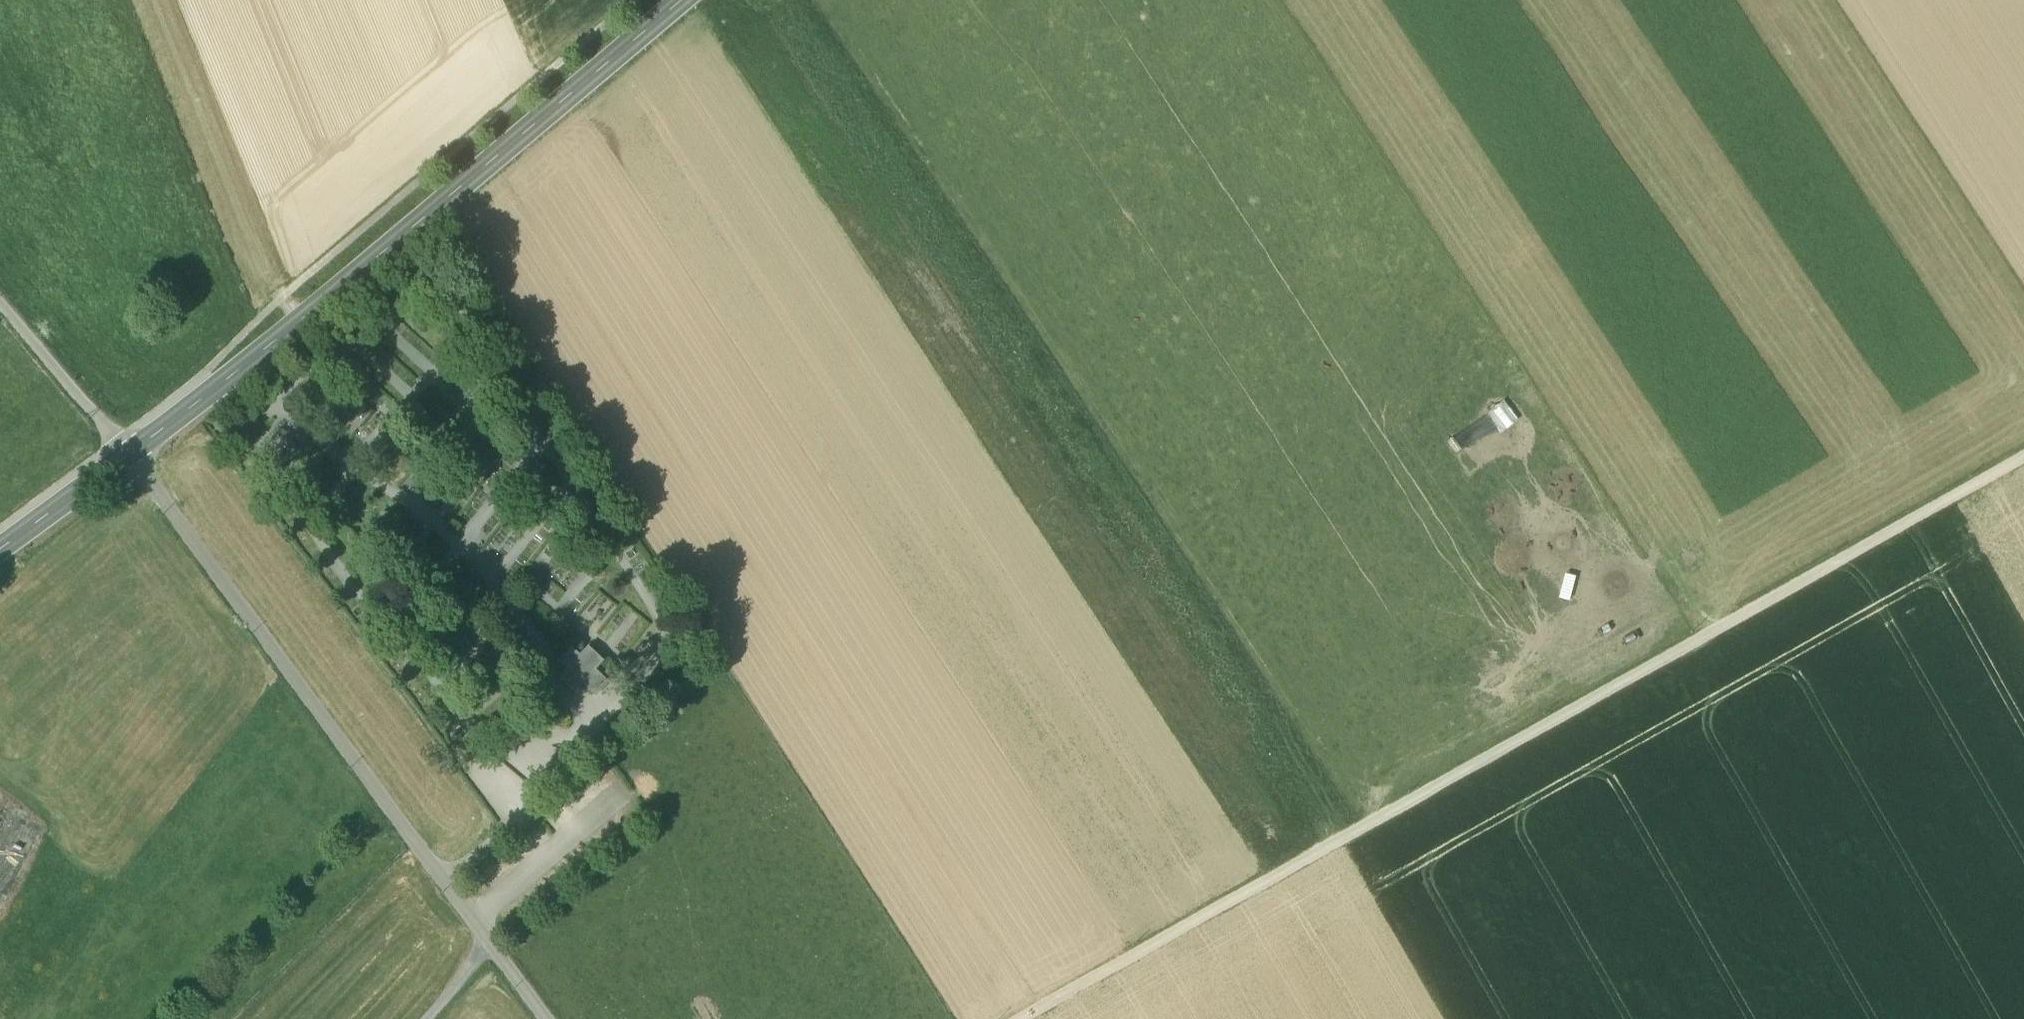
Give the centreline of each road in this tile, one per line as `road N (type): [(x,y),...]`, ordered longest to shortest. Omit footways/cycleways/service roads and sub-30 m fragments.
road 1 (track): [(2023,456),(1019,1018)]
road 2 (tertiary): [(681,0),(383,249),(0,547)]
road 3 (track): [(0,307),(125,455)]

